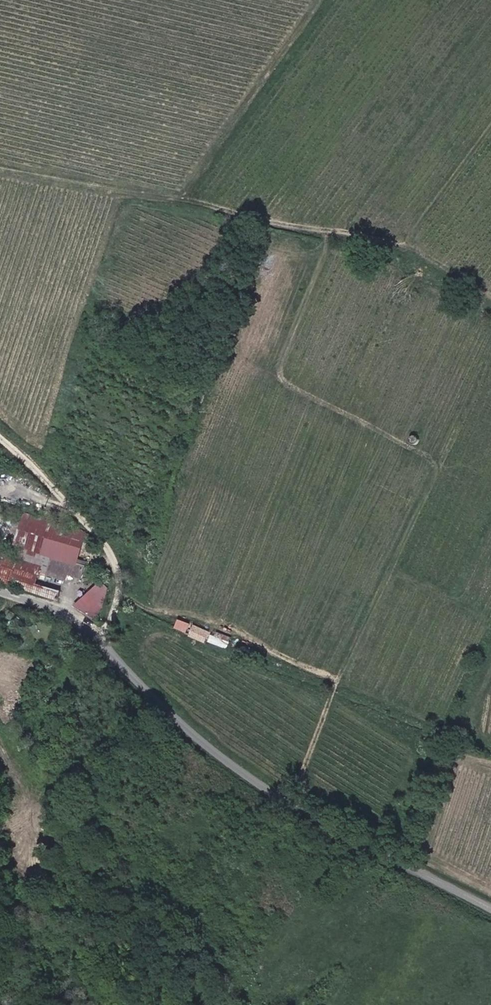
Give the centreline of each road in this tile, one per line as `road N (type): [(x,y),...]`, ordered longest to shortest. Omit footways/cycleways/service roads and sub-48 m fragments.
road 1 (track): [(332,230),(286,352),(288,381),(431,456),(438,470),(337,685),(294,806)]
road 2 (unclassified): [(0,589),(81,627),(212,749),(279,798),(490,912)]
road 3 (track): [(0,169),(372,239),(490,295)]
road 4 (track): [(100,643),(119,607),(112,555),(0,433)]
road 5 (track): [(119,607),(176,614),(341,676)]

